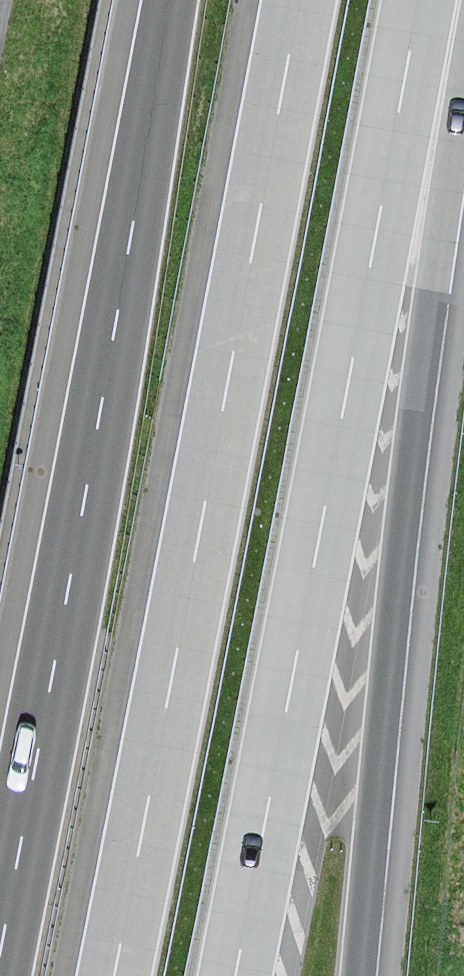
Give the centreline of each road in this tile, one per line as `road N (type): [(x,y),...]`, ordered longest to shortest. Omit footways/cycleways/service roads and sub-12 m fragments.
road 1 (motorway): [(232,975),(417,0)]
road 2 (motorway): [(292,0),(110,975)]
road 3 (motorway): [(166,0),(0,938)]
road 4 (motorway): [(371,975),(463,87)]

